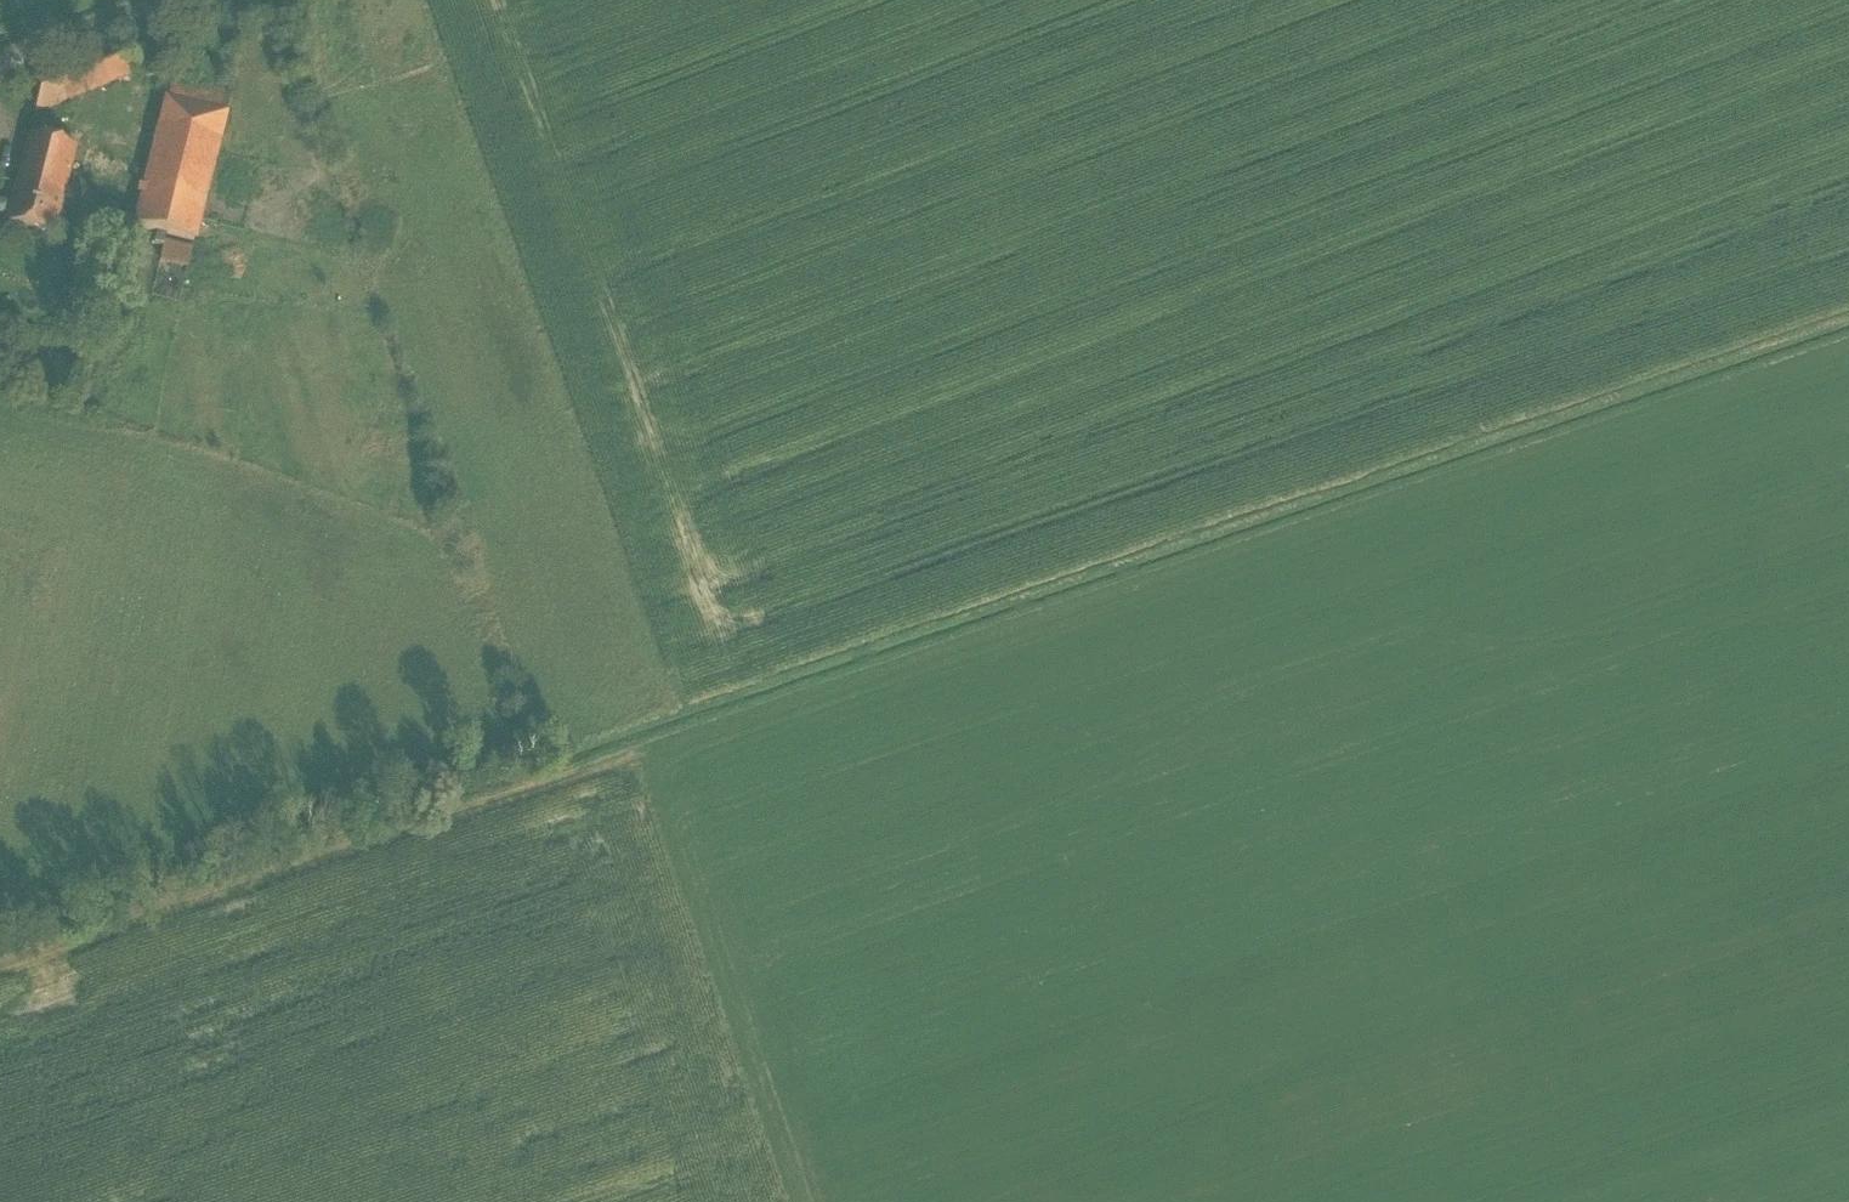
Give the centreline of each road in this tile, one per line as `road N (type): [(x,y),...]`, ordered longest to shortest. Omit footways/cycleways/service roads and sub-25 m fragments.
road 1 (track): [(180,0),(0,67)]

